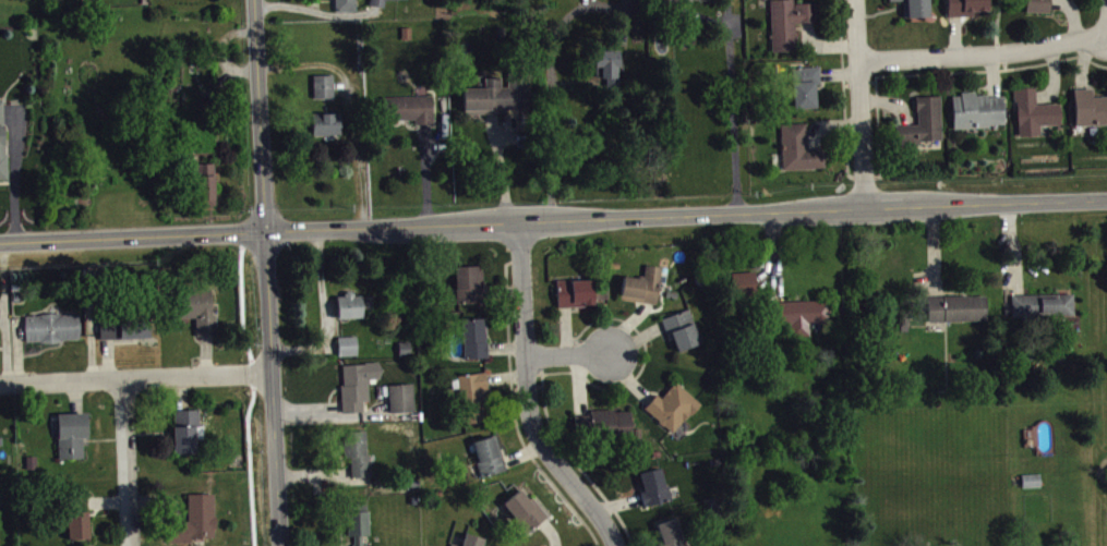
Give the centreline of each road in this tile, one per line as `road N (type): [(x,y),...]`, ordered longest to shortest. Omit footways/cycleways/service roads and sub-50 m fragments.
road 1 (tertiary): [(0,239),(1106,198)]
road 2 (residential): [(615,545),(533,426),(517,219)]
road 3 (tertiary): [(277,545),(264,230)]
road 4 (residential): [(0,383),(270,371)]
road 5 (residential): [(858,62),(1001,59),(1106,34)]
road 6 (tertiary): [(264,230),(254,0)]
road 7 (residential): [(864,205),(853,0)]
road 8 (residential): [(129,545),(121,378)]

